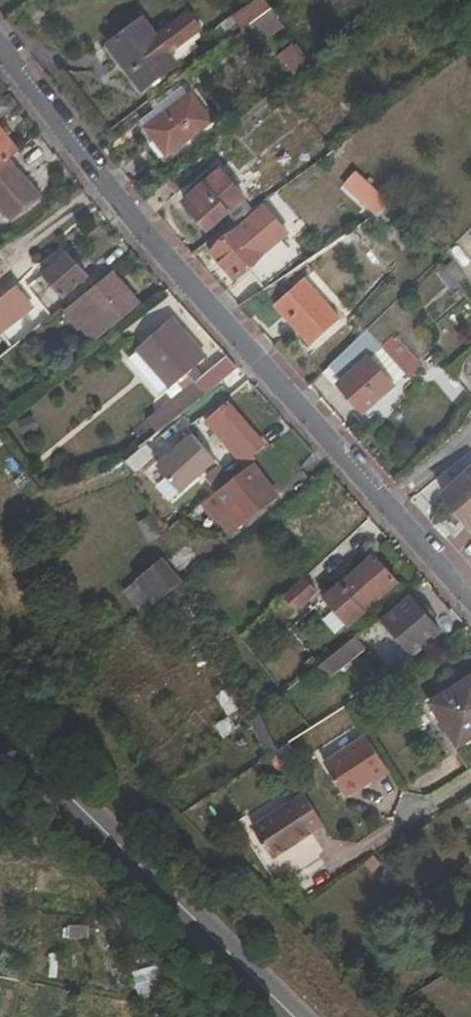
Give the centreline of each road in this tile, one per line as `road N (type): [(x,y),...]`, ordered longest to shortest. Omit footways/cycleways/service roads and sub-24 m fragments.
road 1 (residential): [(470,599),(192,284),(0,50)]
road 2 (residential): [(274,1016),(0,747)]

